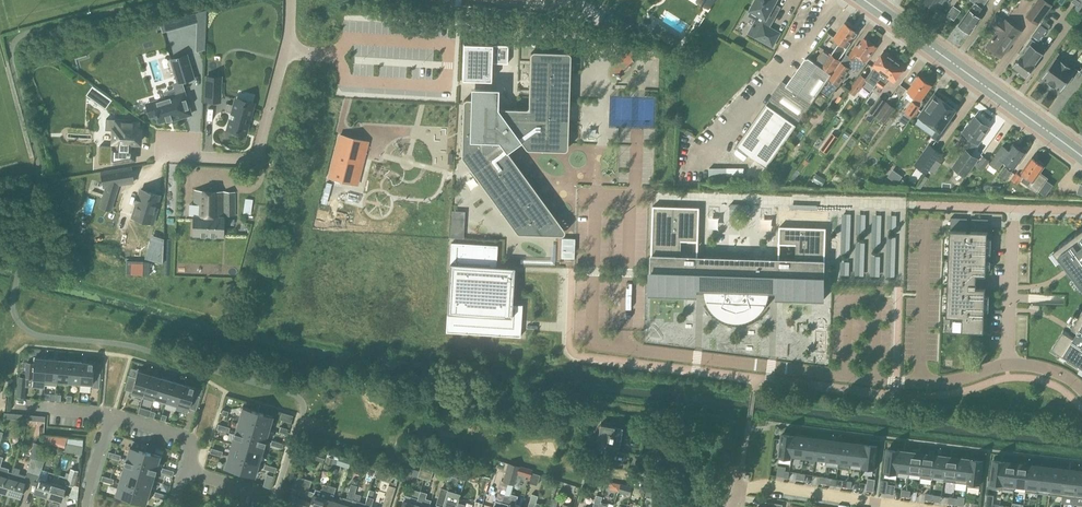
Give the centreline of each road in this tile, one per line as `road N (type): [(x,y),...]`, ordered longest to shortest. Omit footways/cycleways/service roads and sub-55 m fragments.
road 1 (residential): [(592,338),(919,383),(1009,365)]
road 2 (secondary): [(1081,156),(865,0)]
road 3 (residential): [(163,155),(255,159),(287,50),(290,0)]
road 4 (residential): [(887,506),(738,488)]
road 5 (residential): [(1009,365),(1013,220)]

